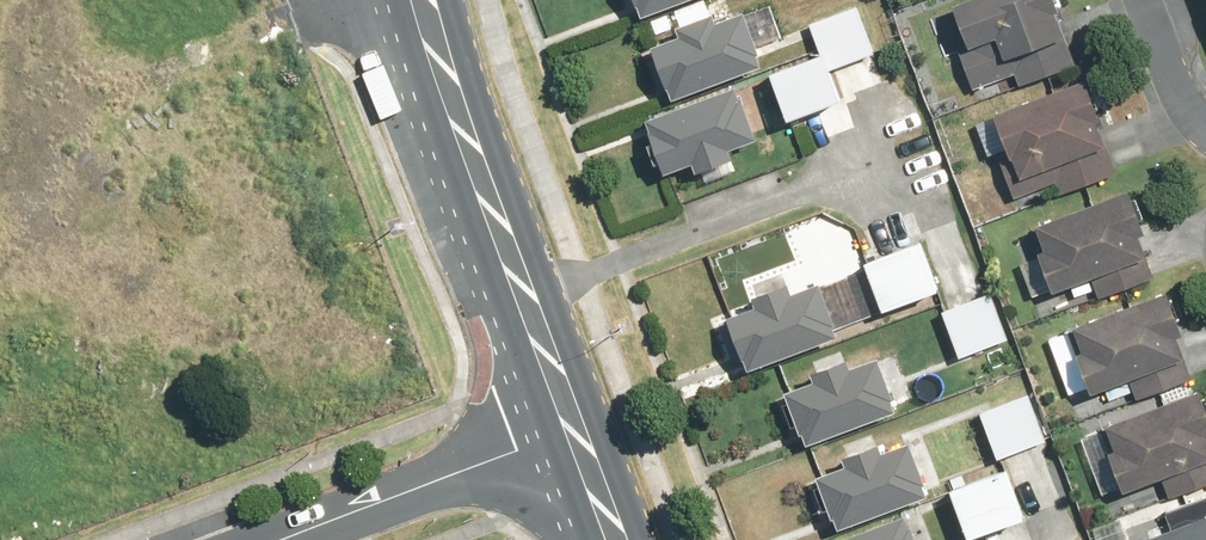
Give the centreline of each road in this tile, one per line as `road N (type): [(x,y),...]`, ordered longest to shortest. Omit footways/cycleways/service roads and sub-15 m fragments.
road 1 (secondary): [(569,429),(439,81),(419,0)]
road 2 (residential): [(279,539),(569,429)]

